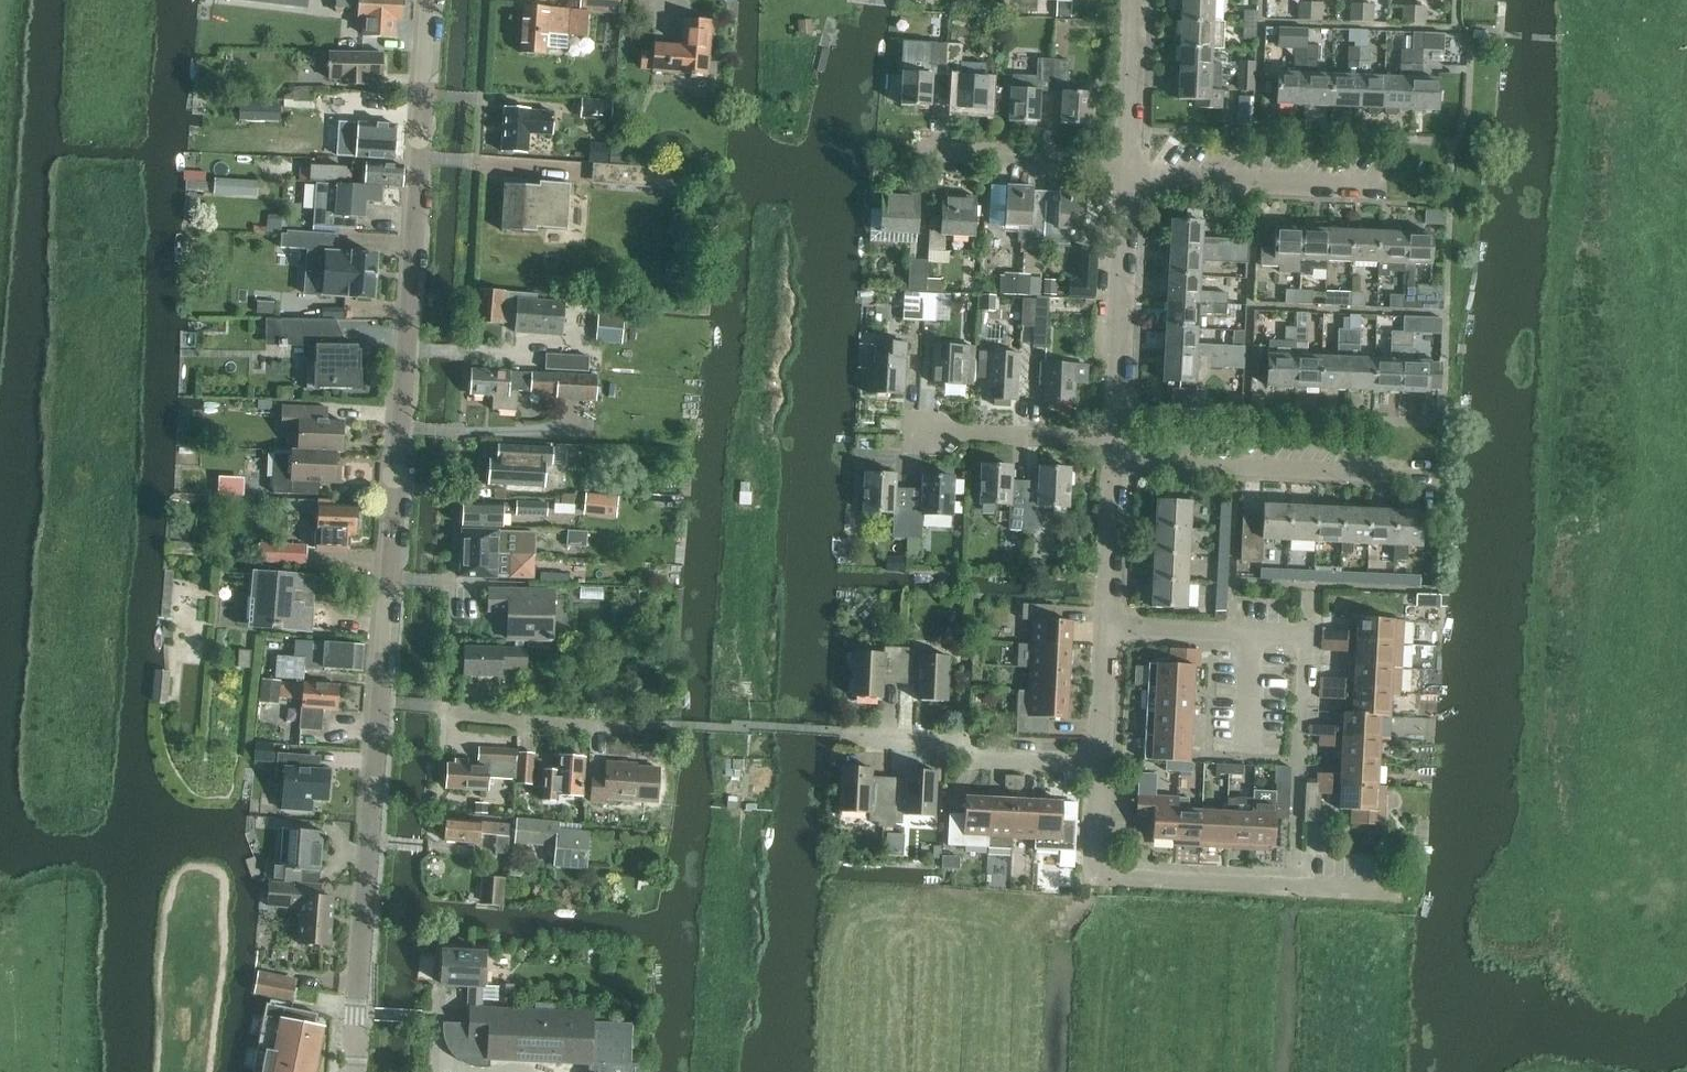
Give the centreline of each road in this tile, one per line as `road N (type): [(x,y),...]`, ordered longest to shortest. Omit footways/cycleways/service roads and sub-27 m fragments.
road 1 (tertiary): [(377,705),(428,0)]
road 2 (residential): [(1376,889),(1095,876),(1099,764)]
road 3 (tertiary): [(353,1071),(377,705)]
road 4 (residential): [(1116,463),(1434,479)]
road 5 (unclassified): [(678,726),(619,728),(377,705)]
road 6 (residential): [(1117,443),(1130,175)]
road 7 (residential): [(1384,183),(1130,175)]
road 8 (residential): [(1099,764),(976,760),(949,746),(851,735)]
road 9 (residential): [(1130,175),(1111,164),(917,154)]
road 10 (residential): [(906,434),(1117,443)]
road 11 (residential): [(1130,175),(1138,0)]
road 12 (residential): [(1108,630),(1116,463)]
road 13 (residential): [(1255,638),(1108,630)]
road 14 (residential): [(1099,764),(1108,630)]
road 15 (residential): [(1303,708),(1310,640),(1255,638)]

